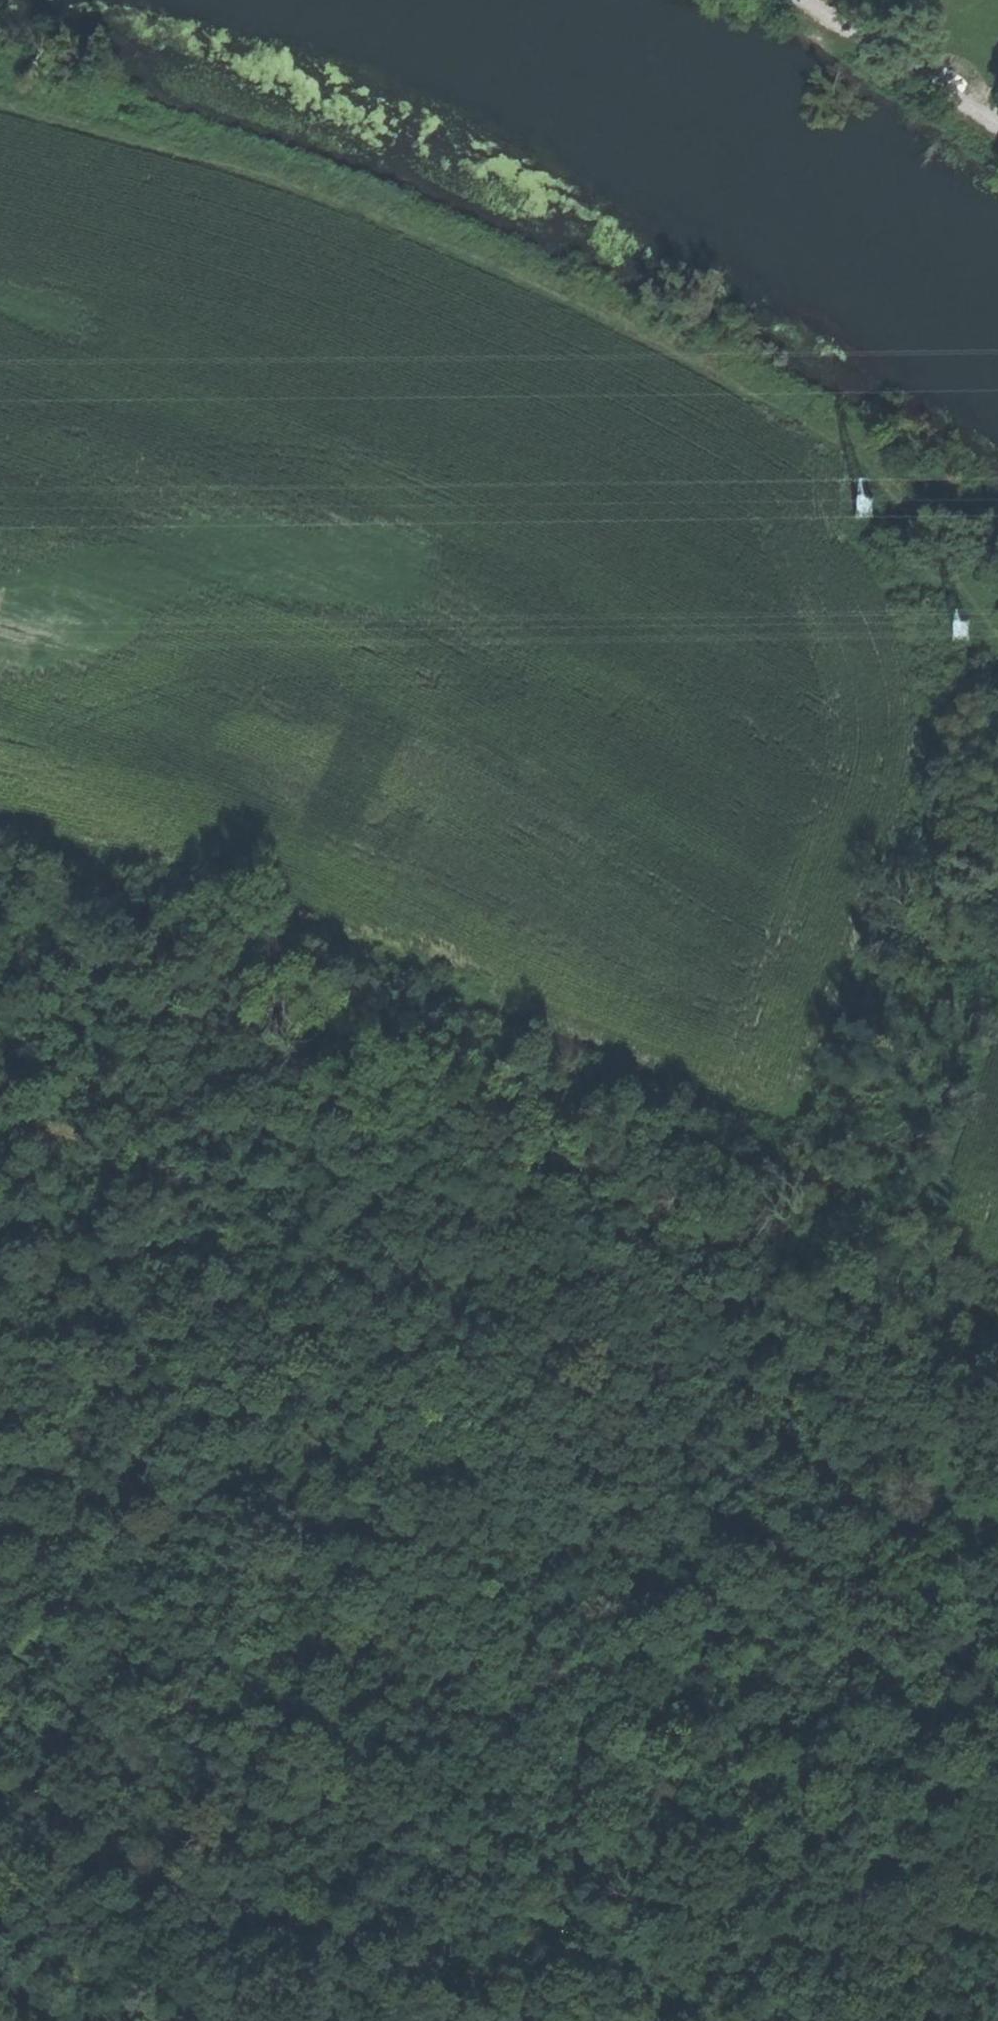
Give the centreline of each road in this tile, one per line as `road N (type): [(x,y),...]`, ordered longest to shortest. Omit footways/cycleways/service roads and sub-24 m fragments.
road 1 (track): [(997,624),(874,470),(691,352),(465,240),(0,96)]

